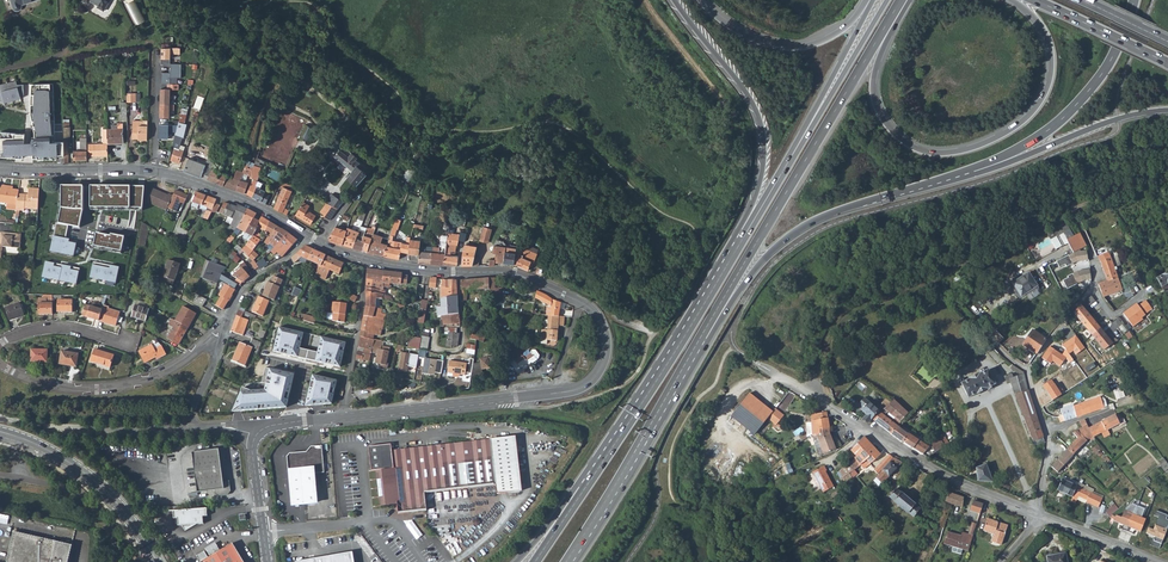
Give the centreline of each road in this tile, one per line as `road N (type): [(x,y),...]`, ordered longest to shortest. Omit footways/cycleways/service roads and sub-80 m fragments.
road 1 (residential): [(256,437),(276,426),(573,391),(591,381),(605,359),(605,335),(593,310),(527,279),(386,264),(305,235)]
road 2 (trunk): [(1011,0),(1048,41),(1044,96),(1001,136),(933,154),(891,130),(873,95),(884,49),(911,0)]
road 3 (trunk): [(700,339),(901,0)]
road 4 (trunk): [(700,339),(762,261),(804,226),(961,173)]
road 5 (trunk): [(742,241),(584,489)]
road 6 (track): [(517,399),(518,407),(553,406),(627,383),(700,269),(697,235)]
road 7 (trunk): [(674,0),(761,122),(763,160),(742,241)]
road 8 (trunk): [(566,561),(700,339)]
road 9 (residential): [(1034,512),(951,479),(807,393)]
road 10 (trunk): [(961,173),(1019,149),(1077,105),(1109,64),(1135,0)]
road 11 (residential): [(1034,512),(1047,424),(1028,371),(1091,288)]
road 12 (residential): [(305,235),(257,206),(175,174),(73,169)]
road 13 (residential): [(0,364),(50,386),(96,389),(165,373),(212,342)]
road 14 (trunk): [(961,173),(1117,119),(1167,110)]
road 15 (tertiary): [(0,432),(43,447),(104,488),(157,561)]
road 16 (trunk): [(866,0),(836,33),(795,47),(750,37),(701,0)]
road 17 (trunk): [(887,0),(794,152)]
road 18 (trunk): [(872,0),(794,152)]
road 19 (trunk): [(1035,0),(1167,63)]
road 20 (residential): [(212,342),(250,282),(305,235)]
road 21 (residential): [(0,344),(57,327),(130,340)]
road 22 (residential): [(1158,561),(1041,515)]
road 23 (residential): [(267,561),(256,437)]

